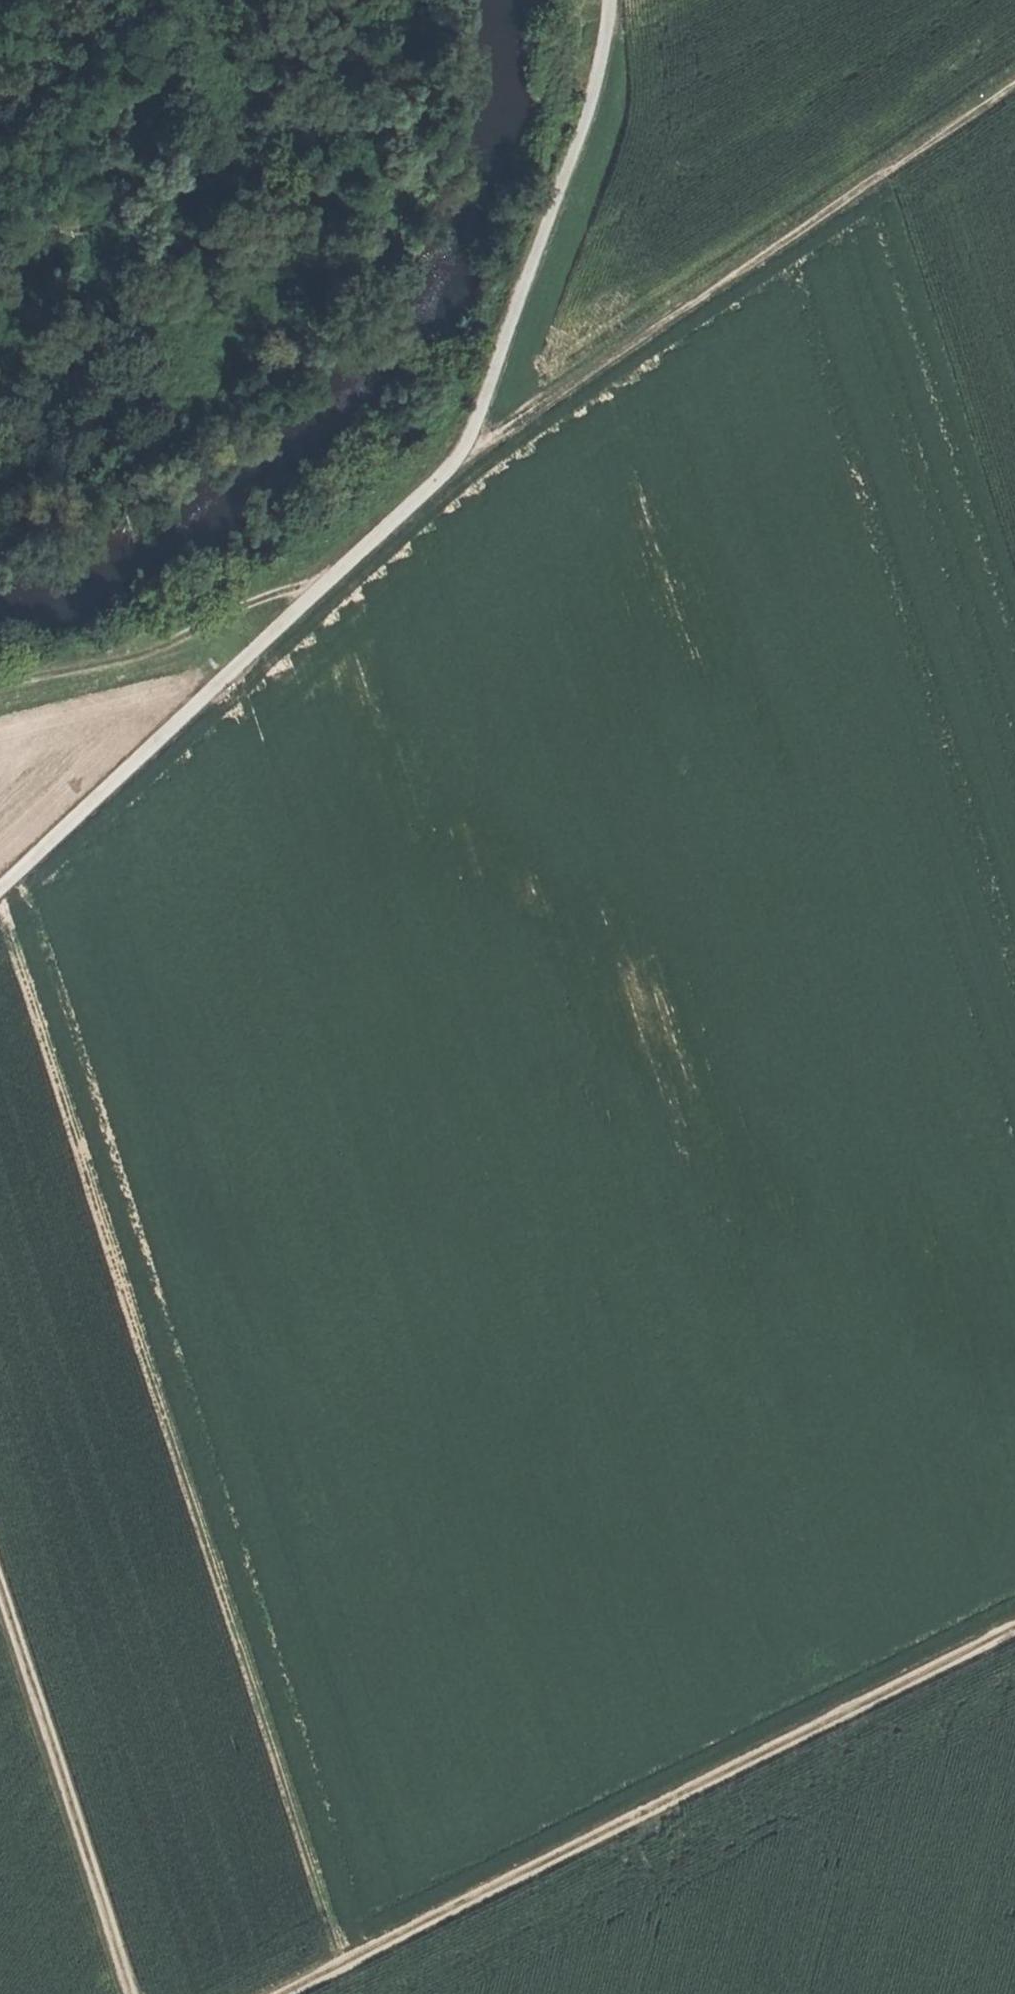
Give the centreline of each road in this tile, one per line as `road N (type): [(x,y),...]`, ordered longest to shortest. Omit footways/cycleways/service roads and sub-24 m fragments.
road 1 (track): [(286,1993),(1014,1630)]
road 2 (track): [(454,465),(1014,83)]
road 3 (track): [(0,1588),(130,1993)]
road 4 (track): [(327,584),(149,647),(0,679)]

